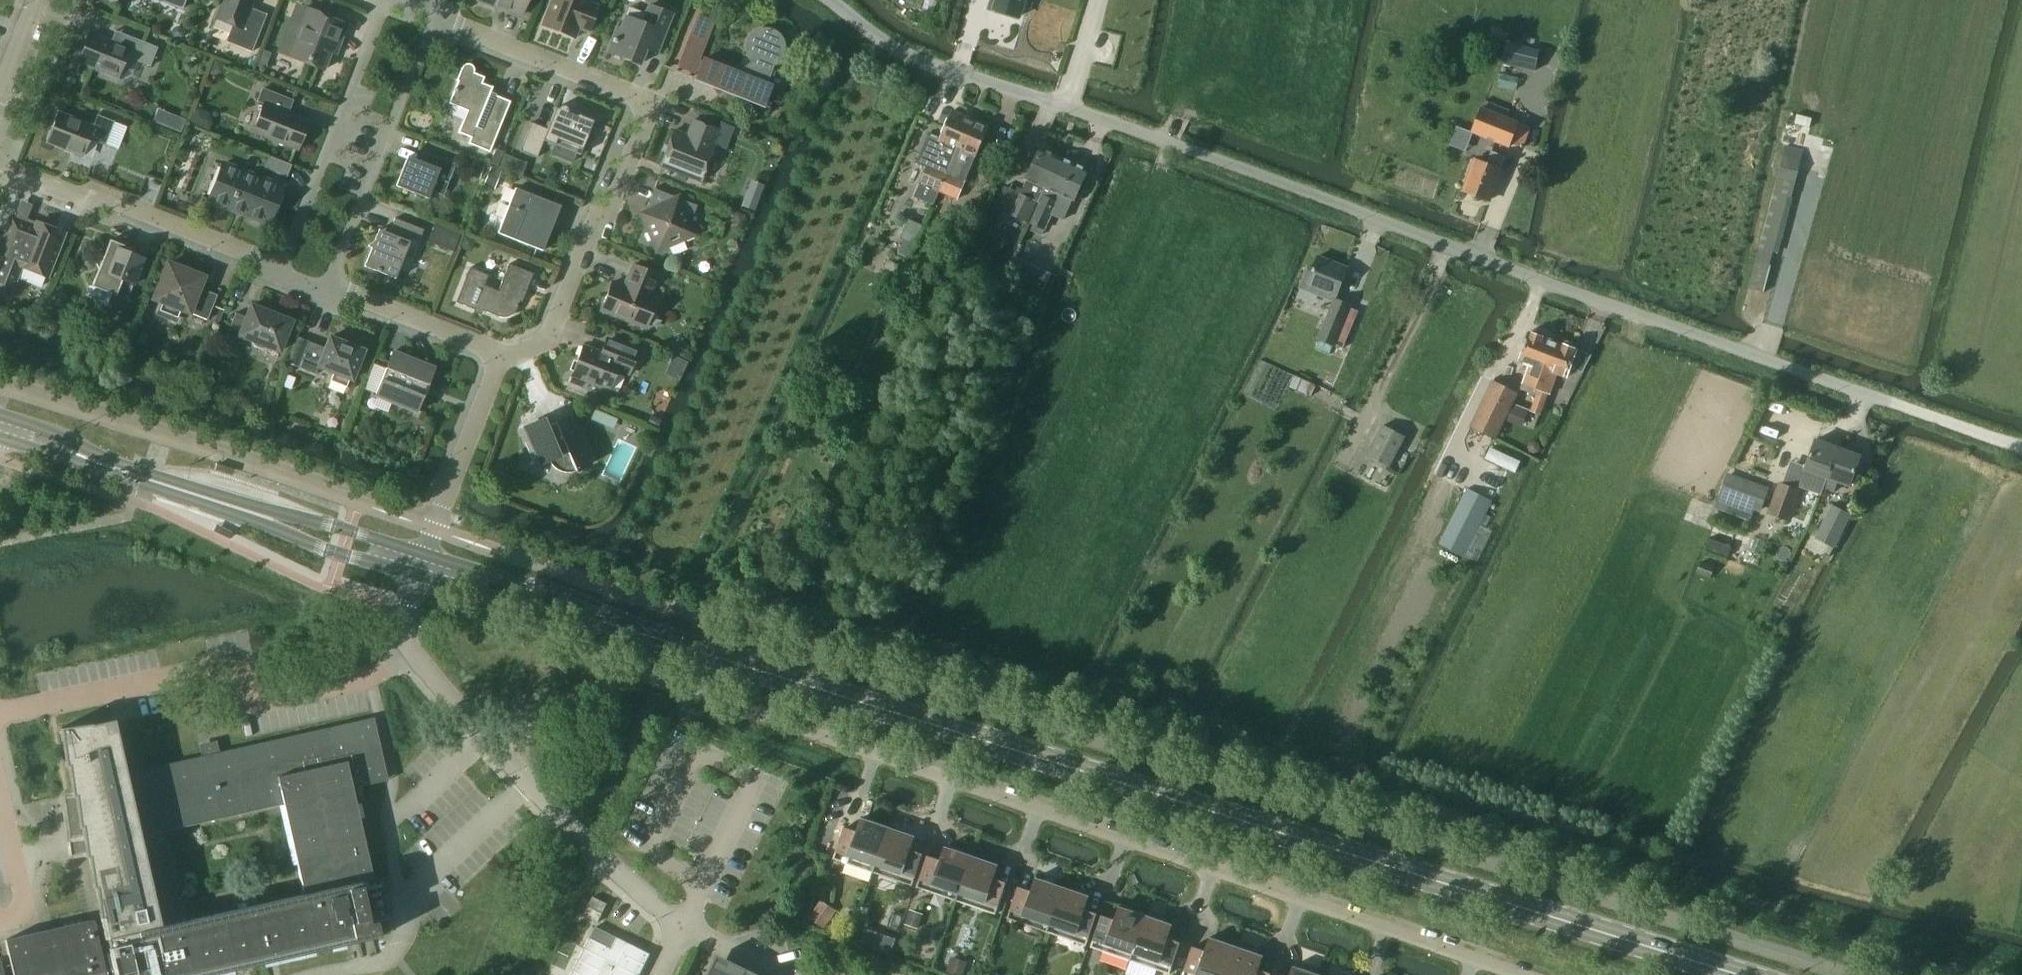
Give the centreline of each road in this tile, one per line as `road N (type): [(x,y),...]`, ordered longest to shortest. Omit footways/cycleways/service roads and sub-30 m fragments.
road 1 (primary): [(1735,974),(640,633)]
road 2 (unclassified): [(1897,405),(965,75),(881,42),(829,0)]
road 3 (residential): [(499,758),(617,677),(640,674),(1520,974)]
road 4 (residential): [(501,352),(531,349),(551,334),(593,223),(607,219),(649,103),(434,15)]
road 5 (residential): [(0,712),(238,664),(249,706),(370,680),(405,656)]
road 6 (residential): [(0,168),(78,197),(94,193),(278,266)]
road 7 (residential): [(328,288),(434,15)]
road 8 (residential): [(278,266),(385,0)]
road 9 (unclassified): [(681,928),(499,758)]
road 10 (primary): [(418,576),(640,633)]
road 11 (primary): [(640,633),(425,555)]
road 12 (residential): [(434,529),(501,352)]
road 13 (residential): [(328,288),(501,352)]
road 14 (primary): [(265,517),(317,548),(418,576)]
road 15 (primary): [(425,555),(265,517)]
road 16 (primary): [(138,476),(55,432),(0,416)]
road 17 (primary): [(0,438),(138,476)]
road 18 (unclassified): [(499,758),(405,656)]
road 19 (primary): [(265,517),(138,476)]
road 20 (unclassified): [(1897,405),(2021,448)]

